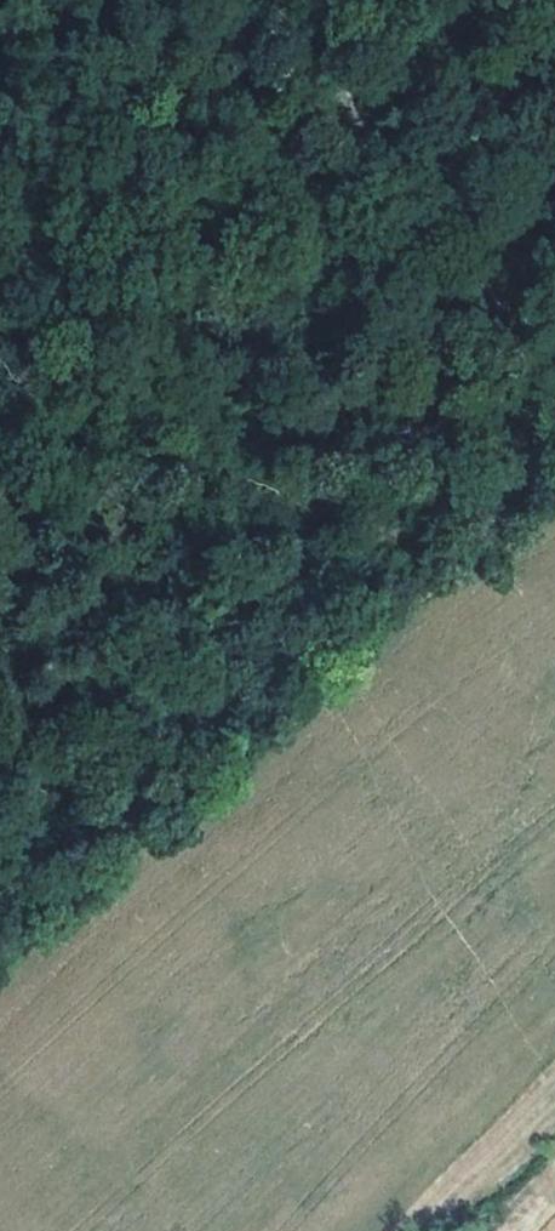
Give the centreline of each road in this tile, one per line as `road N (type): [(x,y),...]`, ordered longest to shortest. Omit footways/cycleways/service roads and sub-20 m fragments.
road 1 (track): [(554,377),(452,262),(249,0)]

